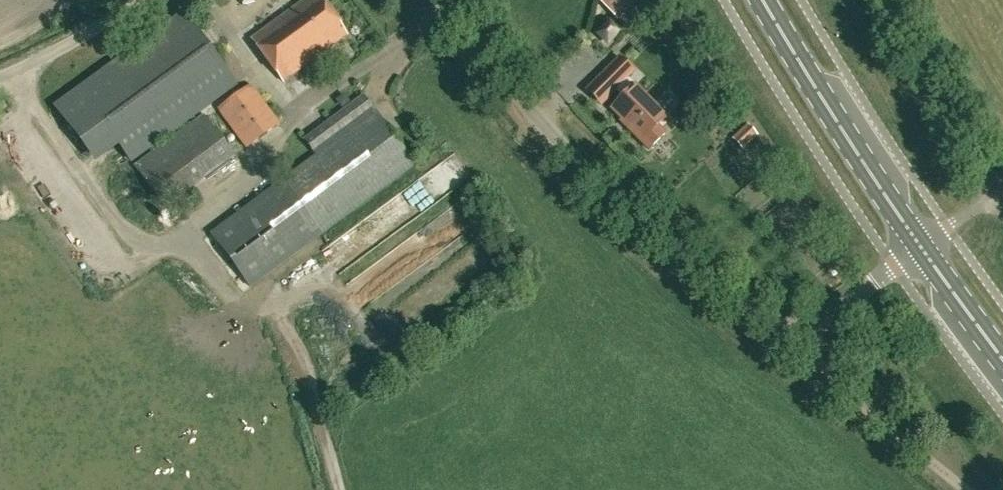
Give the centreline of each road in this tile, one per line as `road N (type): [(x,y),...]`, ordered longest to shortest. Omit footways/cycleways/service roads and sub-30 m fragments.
road 1 (unclassified): [(800,335),(753,317),(547,134),(452,0)]
road 2 (secondary): [(920,247),(763,0)]
road 3 (unclassified): [(133,0),(0,78)]
road 4 (unclassified): [(800,335),(920,247)]
road 5 (secondary): [(1002,354),(920,247)]

